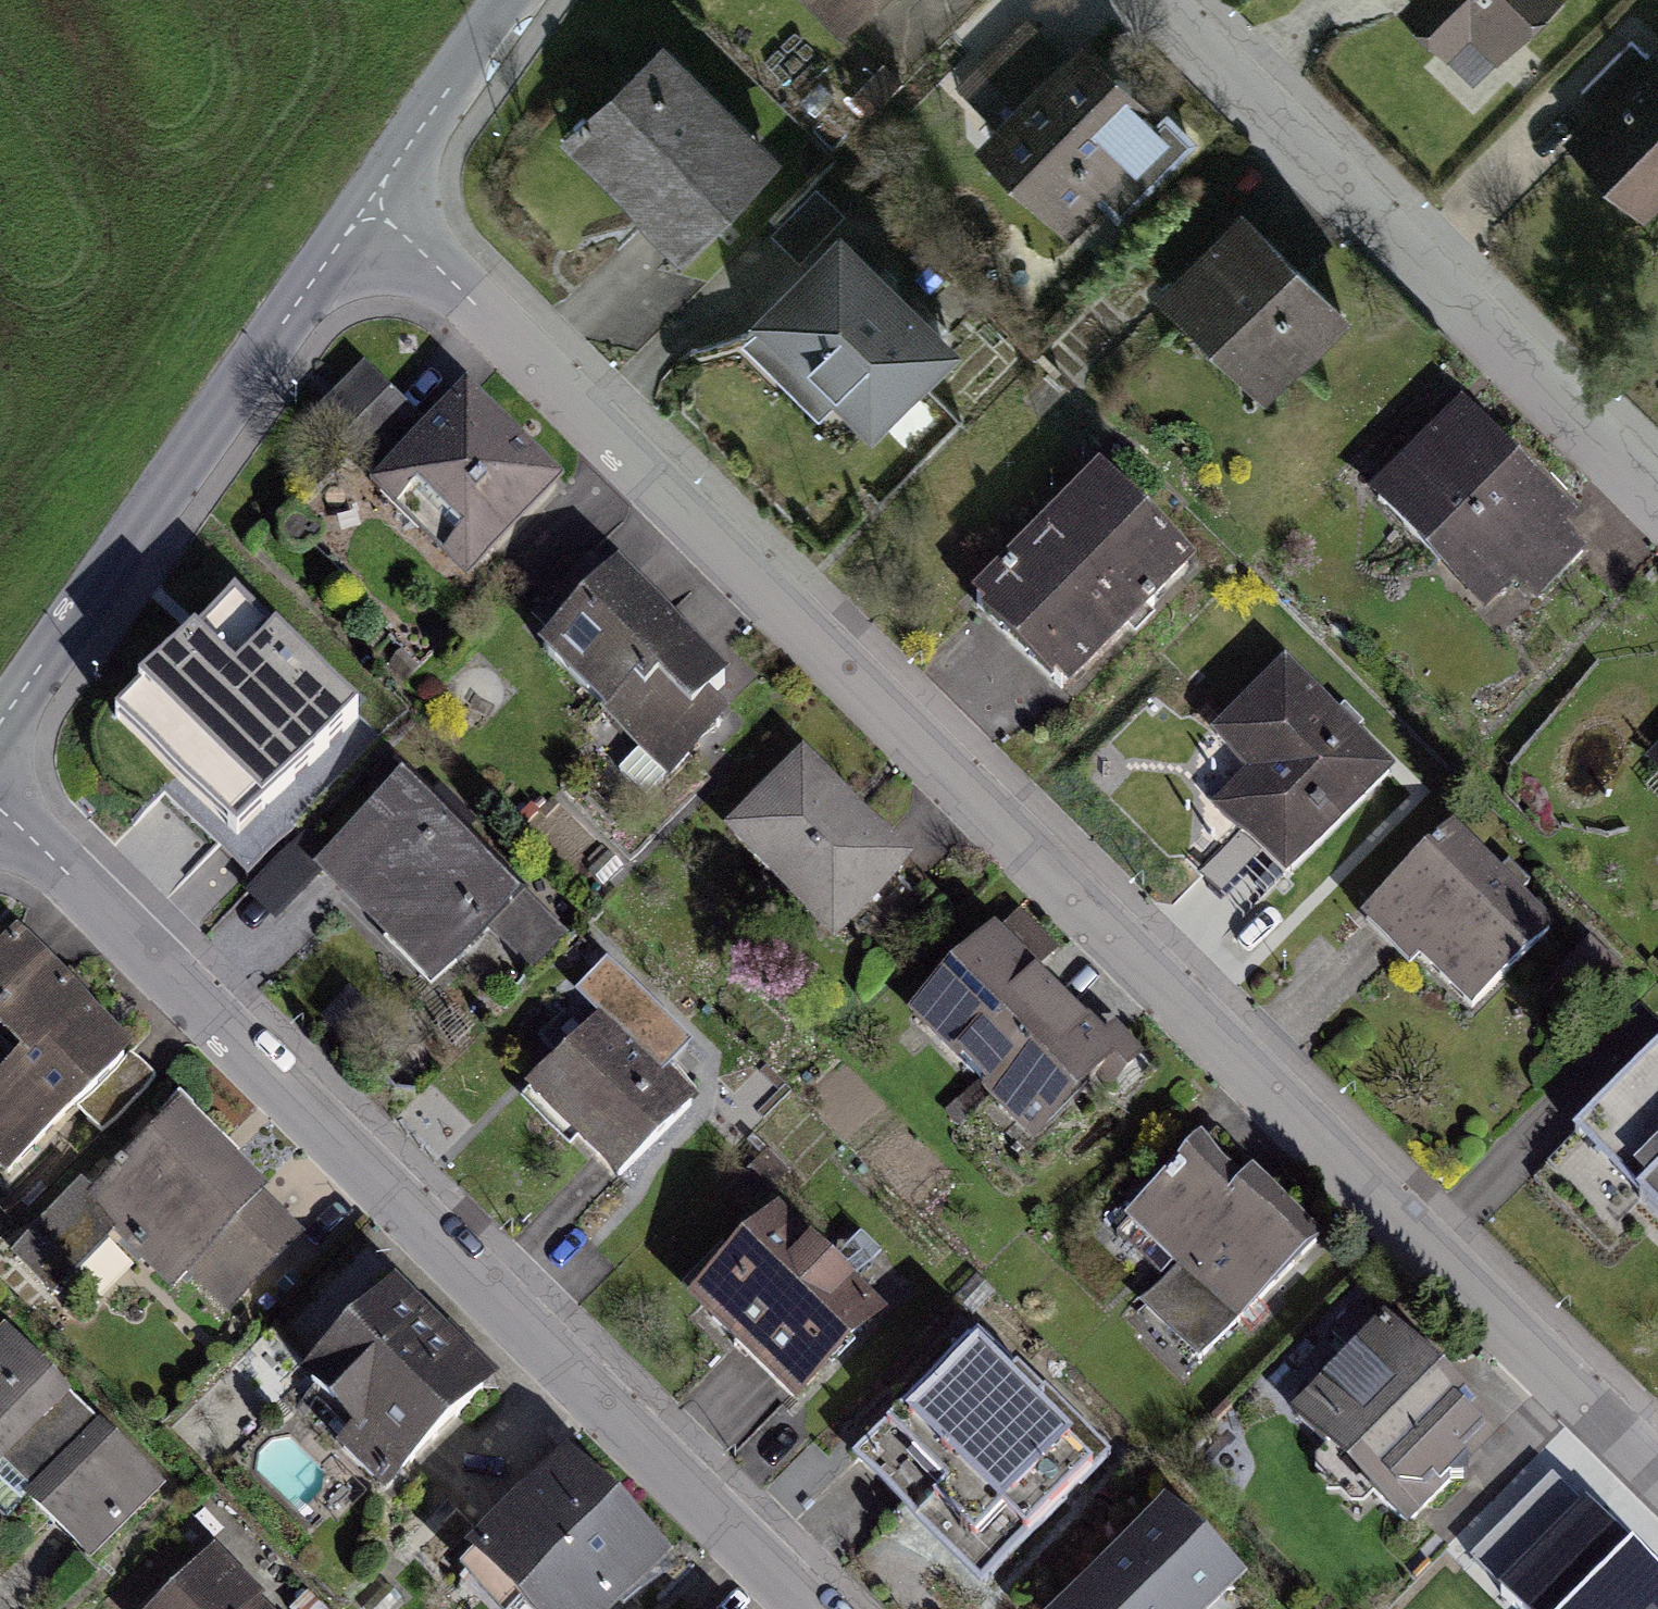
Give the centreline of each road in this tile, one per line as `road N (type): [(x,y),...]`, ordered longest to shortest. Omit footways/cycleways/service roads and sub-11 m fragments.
road 1 (residential): [(370,205),(1657,1480)]
road 2 (residential): [(0,808),(799,1608)]
road 3 (residential): [(1149,0),(1657,503)]
road 4 (residential): [(0,725),(370,205)]
road 5 (residential): [(370,205),(514,0)]

